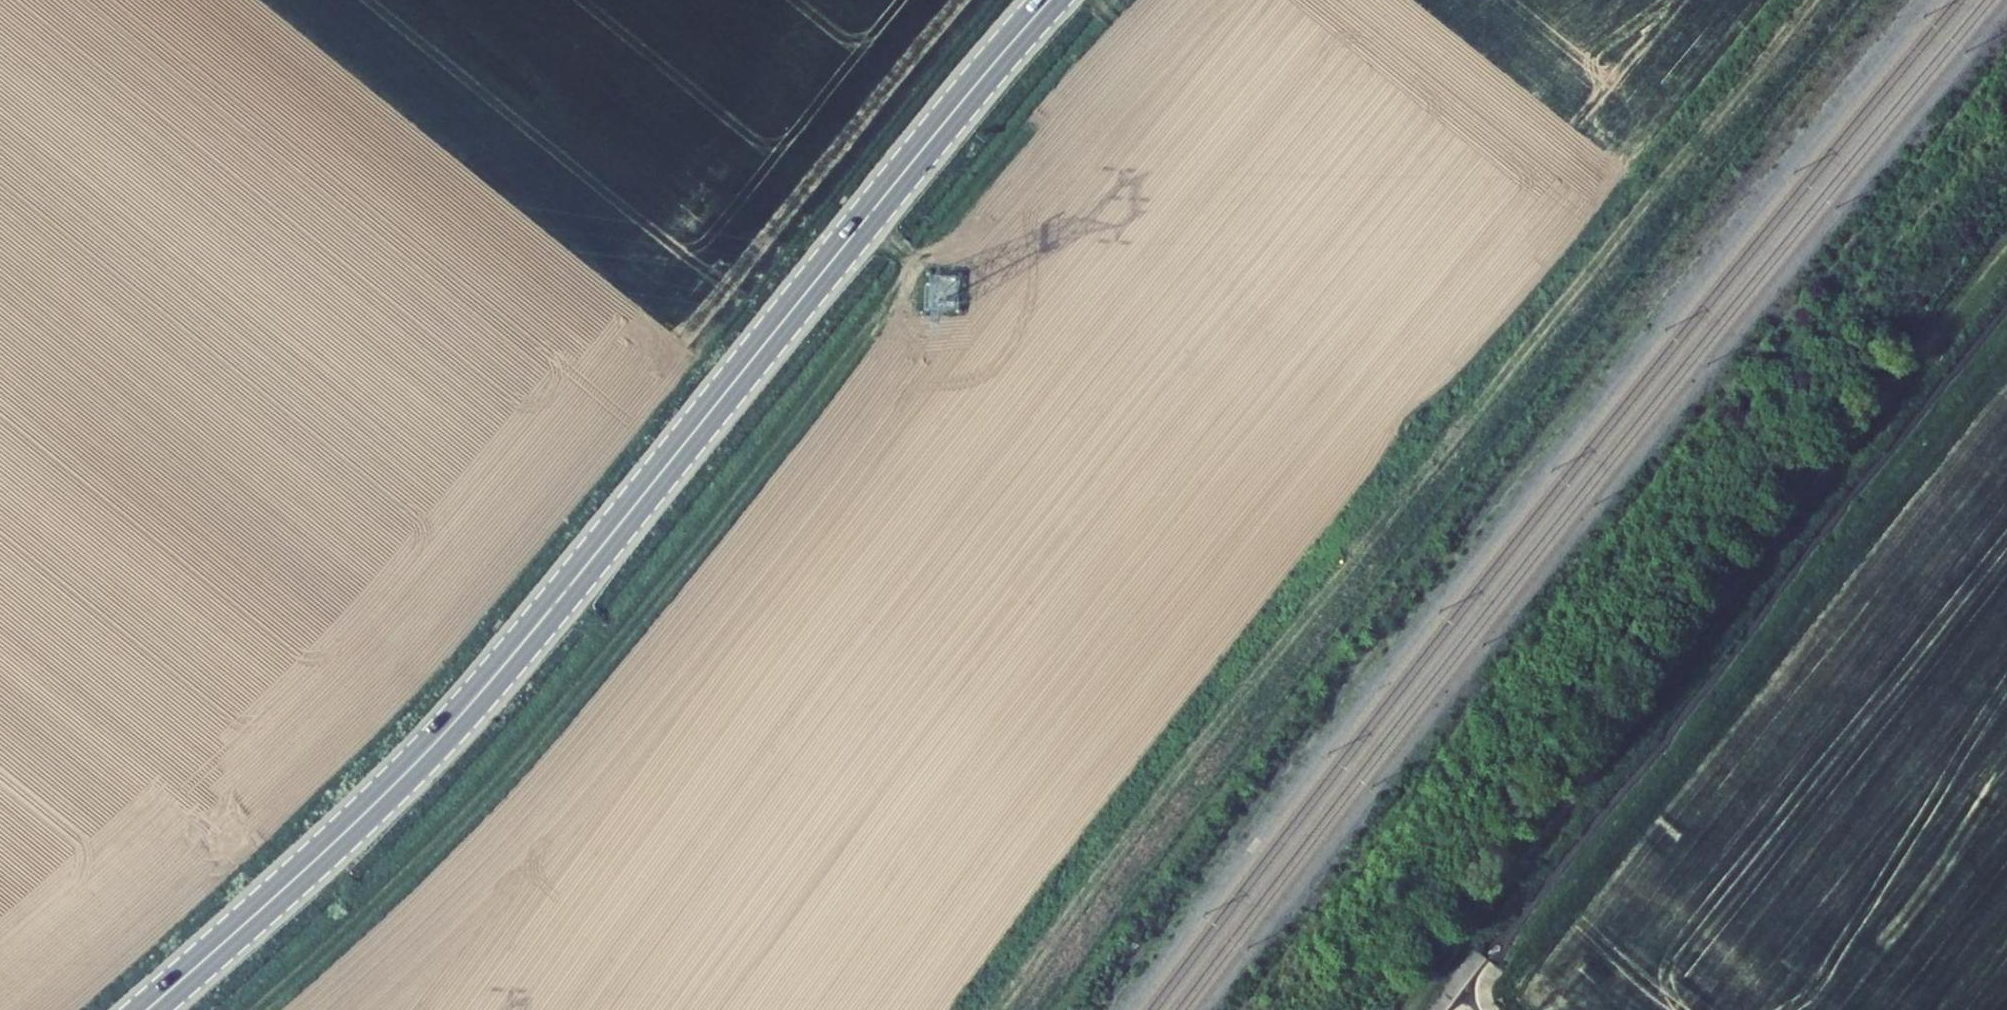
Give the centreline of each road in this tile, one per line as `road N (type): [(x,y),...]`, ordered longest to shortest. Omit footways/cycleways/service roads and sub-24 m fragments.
road 1 (primary): [(149,1009),(451,728),(1049,0)]

